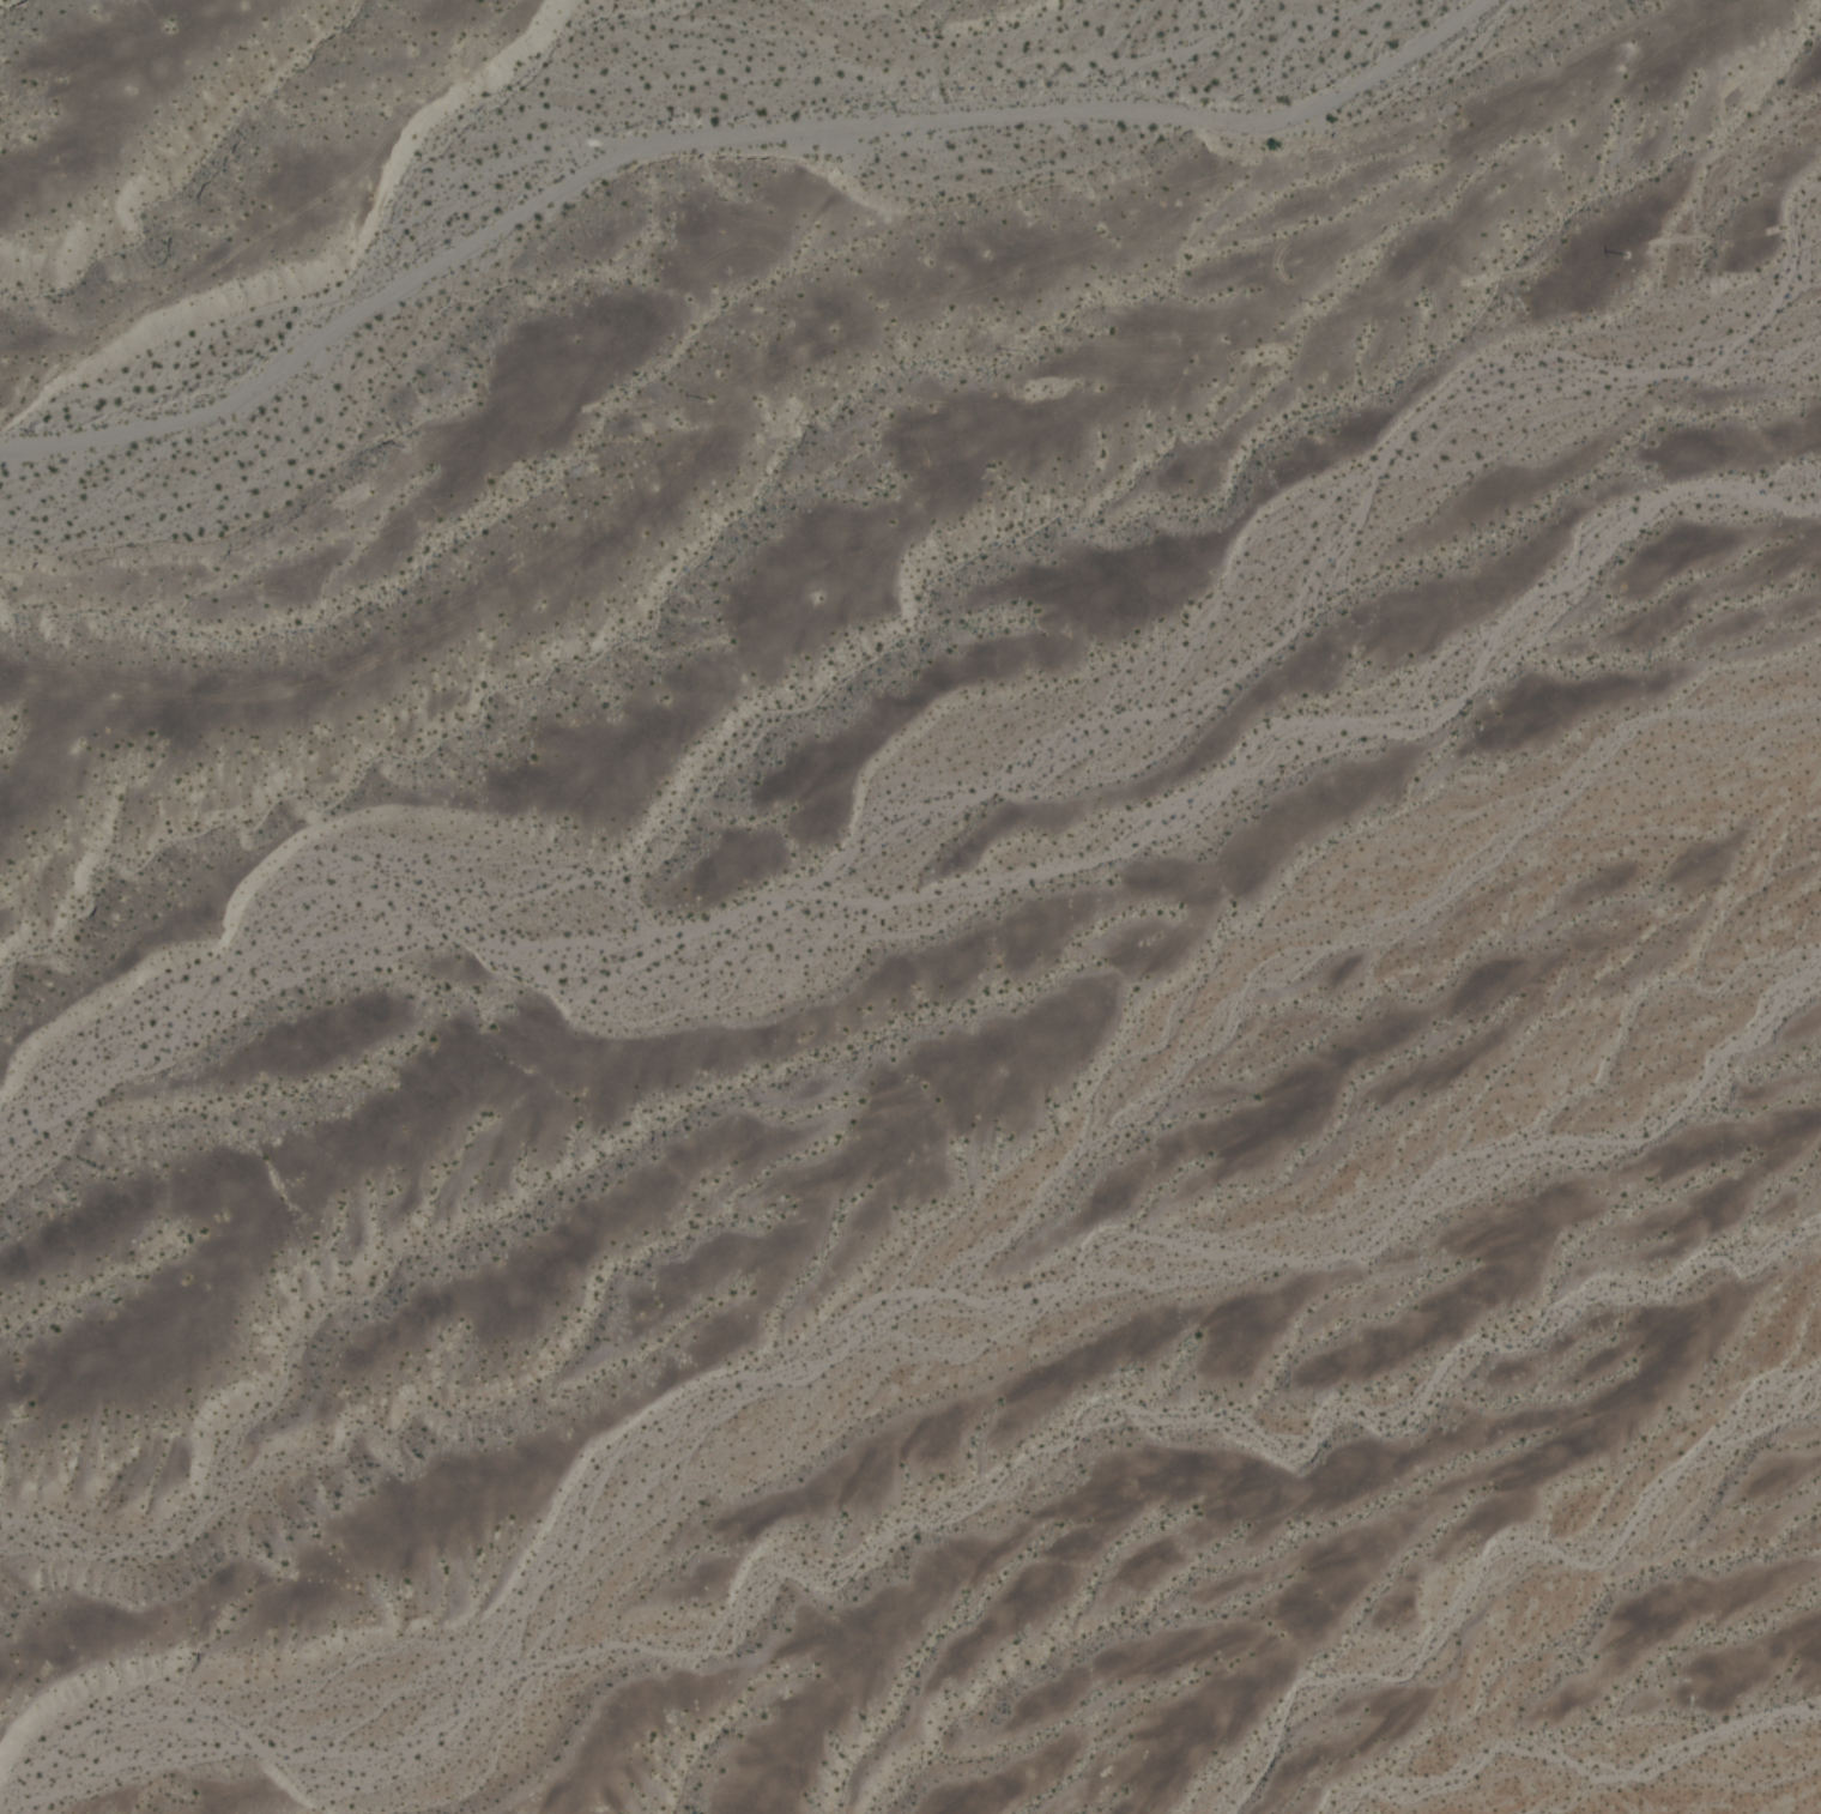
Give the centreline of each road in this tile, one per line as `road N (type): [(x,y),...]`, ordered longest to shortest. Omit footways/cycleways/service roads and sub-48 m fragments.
road 1 (track): [(0,441),(95,433),(200,407),(276,374),(530,198),(640,144),(1121,104),(1223,120),(1283,117),(1371,77),(1484,0)]

